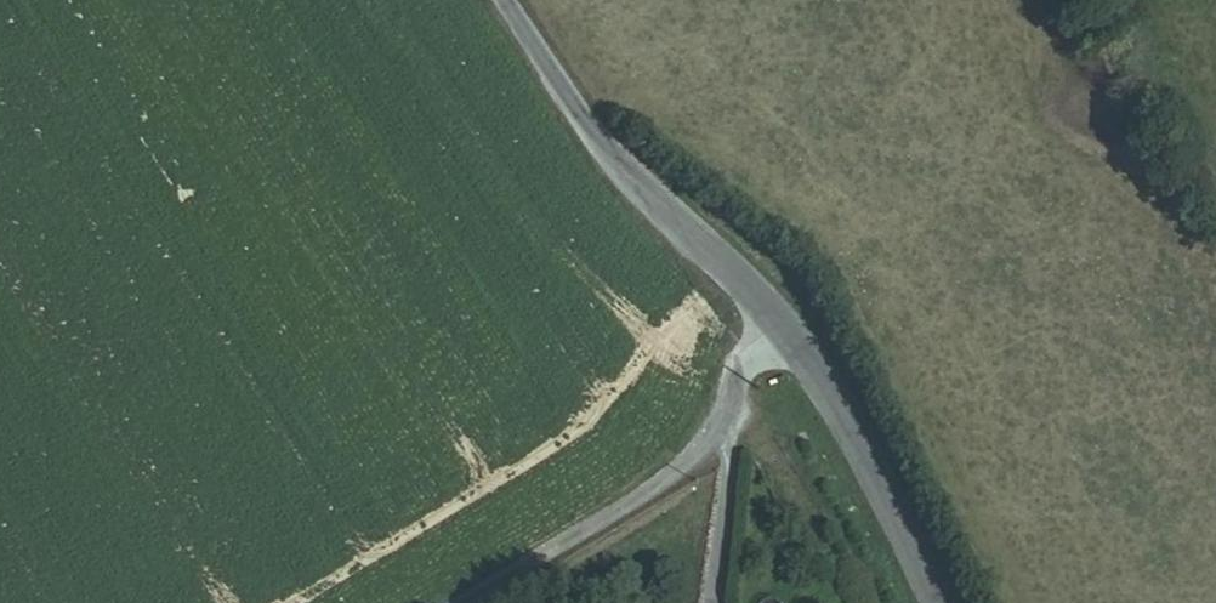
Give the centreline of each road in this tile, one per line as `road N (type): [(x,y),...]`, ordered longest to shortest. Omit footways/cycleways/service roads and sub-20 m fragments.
road 1 (unclassified): [(937,602),(789,326),(617,169),(505,0)]
road 2 (track): [(789,326),(668,481),(469,602)]

